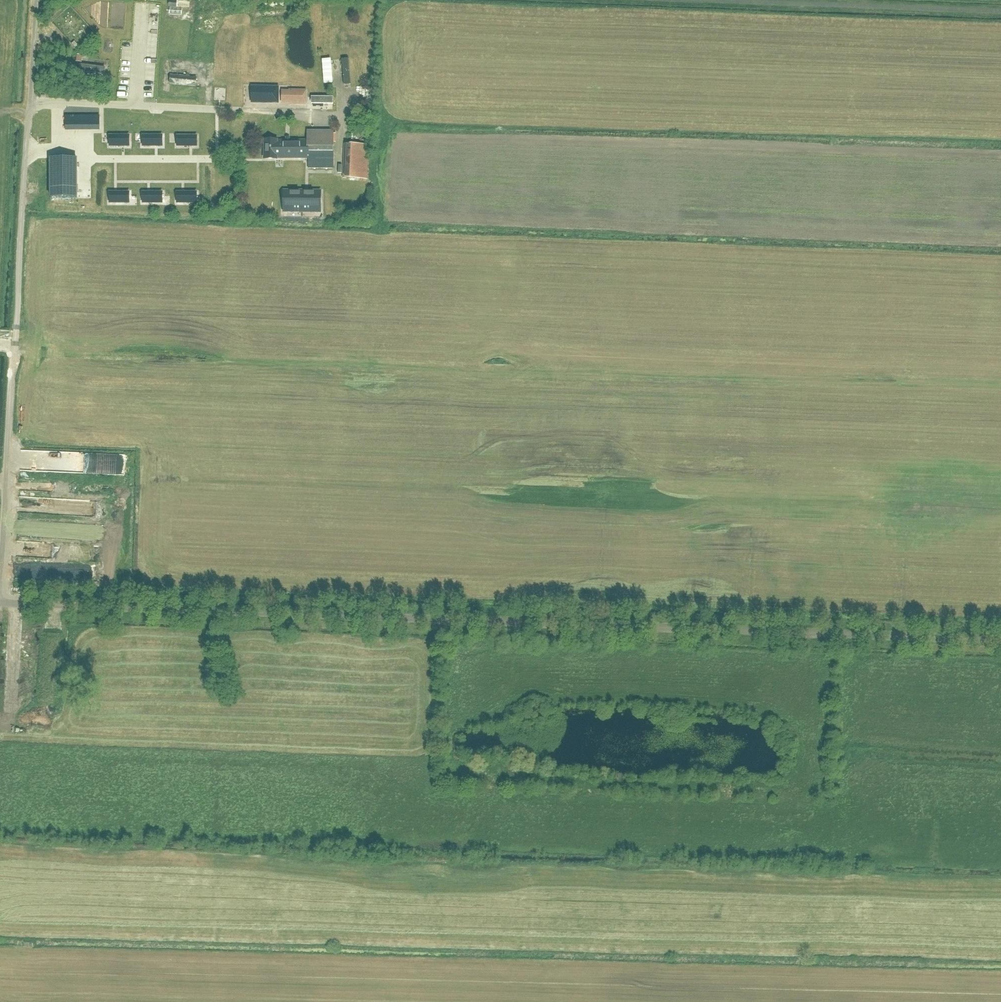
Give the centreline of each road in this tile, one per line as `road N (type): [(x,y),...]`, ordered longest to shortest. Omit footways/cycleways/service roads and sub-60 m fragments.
road 1 (unclassified): [(0,603),(1000,640)]
road 2 (unclassified): [(0,554),(28,105)]
road 3 (unclassified): [(239,110),(28,105)]

